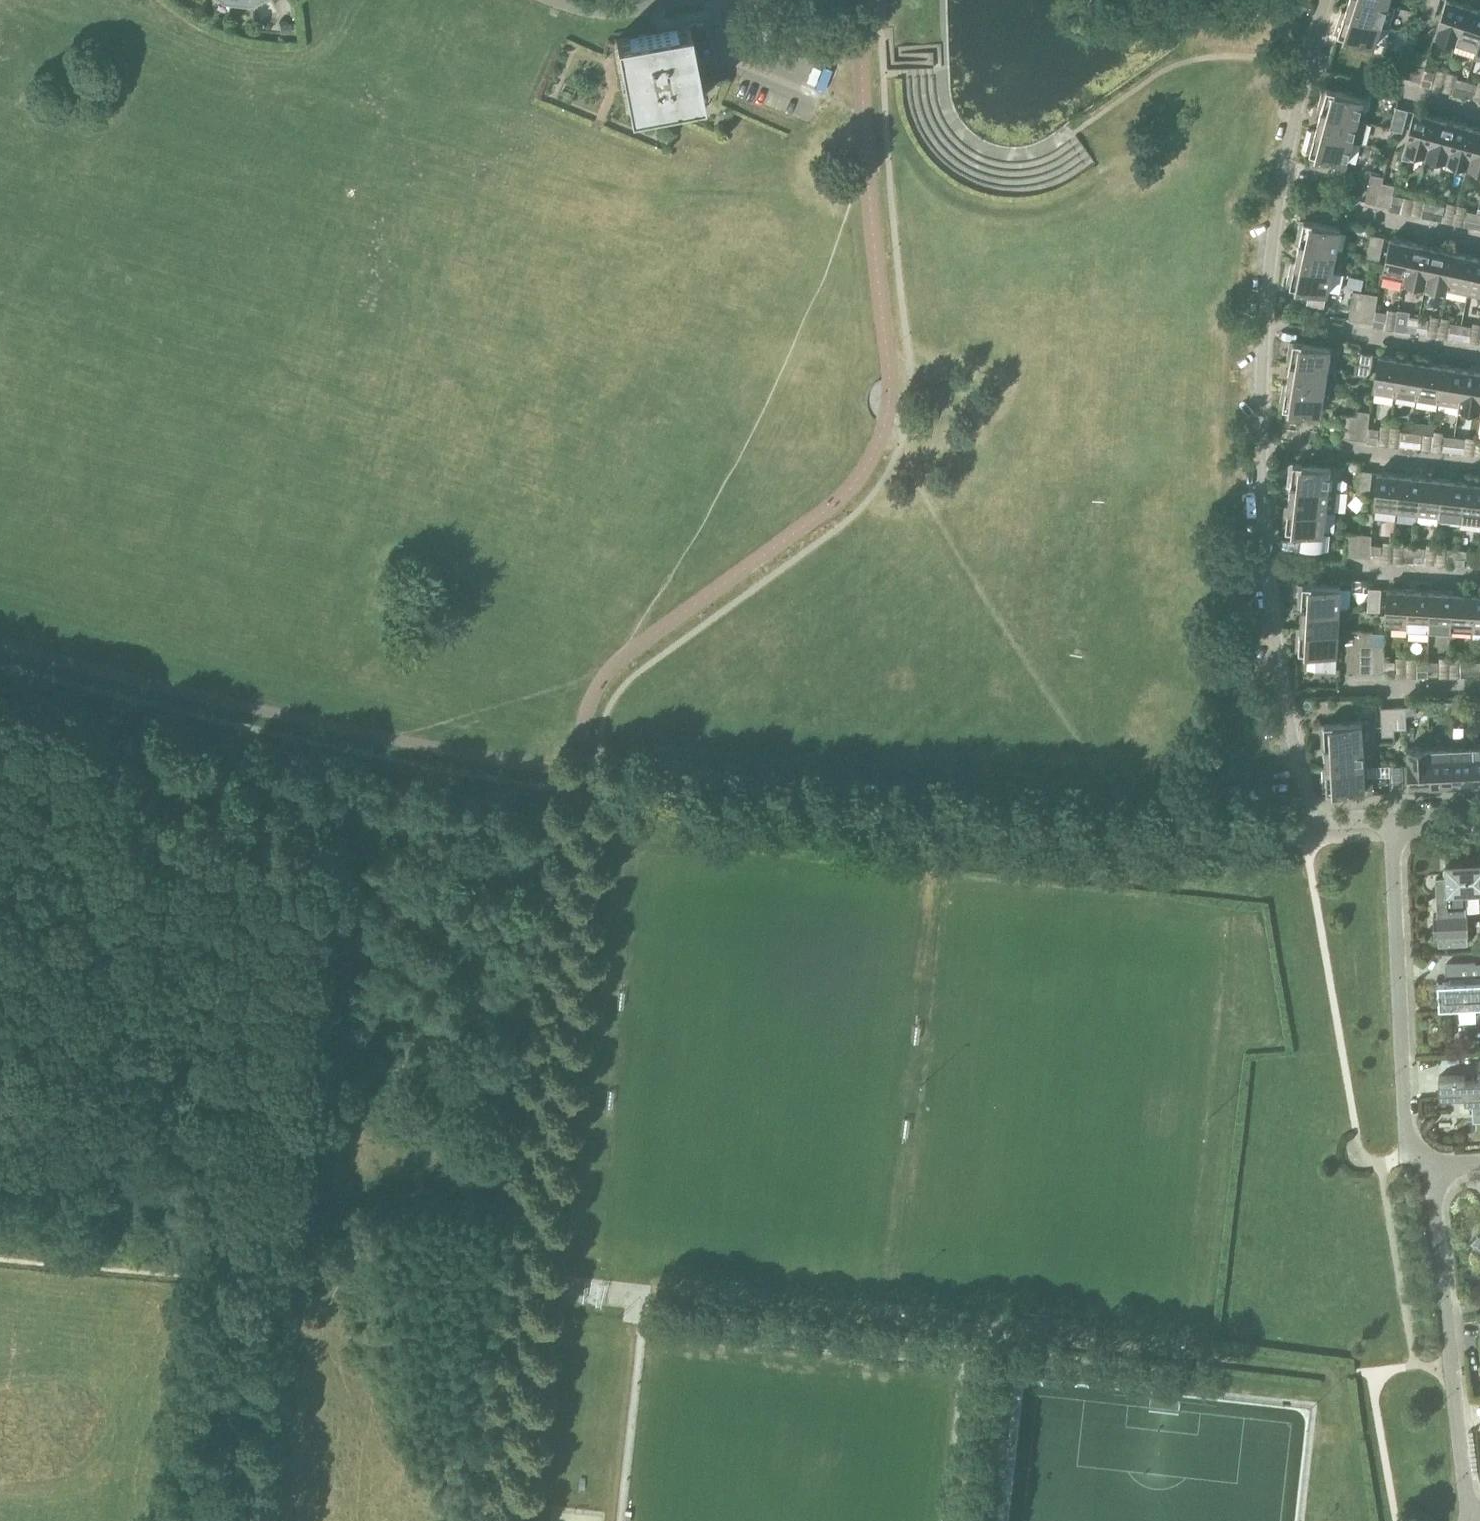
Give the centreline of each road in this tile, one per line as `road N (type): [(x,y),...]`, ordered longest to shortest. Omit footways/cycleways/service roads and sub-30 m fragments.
road 1 (residential): [(1406,818),(1334,821),(1310,811),(1268,570),(1260,446),(1271,260),(1291,133),(1326,0)]
road 2 (residential): [(1431,1172),(1407,1139),(1391,838),(1406,818)]
road 3 (residential): [(1466,1520),(1431,1172)]
road 4 (residential): [(1479,467),(1319,445)]
road 5 (residential): [(1479,577),(1327,569)]
road 6 (residential): [(1479,360),(1342,337)]
road 7 (residential): [(1479,242),(1351,214)]
road 8 (residential): [(1354,688),(1479,686)]

